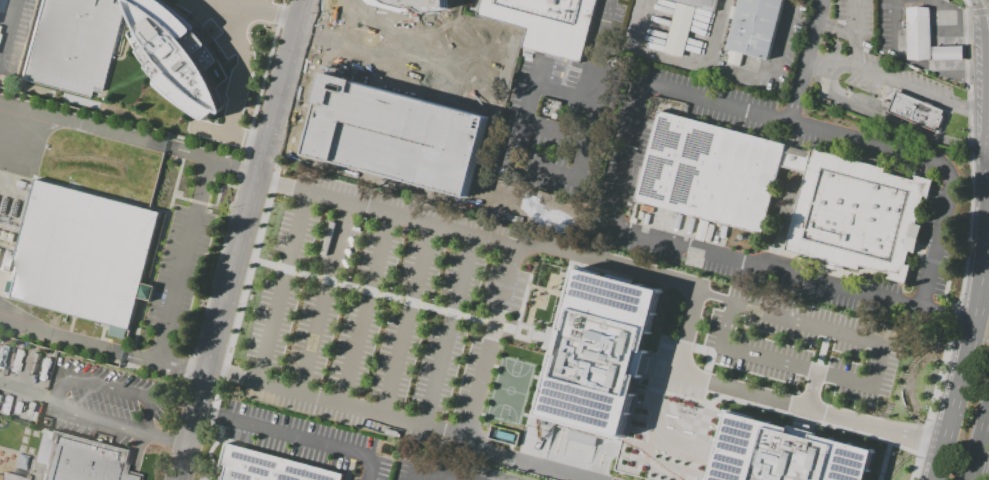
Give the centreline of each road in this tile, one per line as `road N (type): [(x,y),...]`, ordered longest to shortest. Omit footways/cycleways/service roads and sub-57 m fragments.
road 1 (residential): [(178,479),(295,32)]
road 2 (primary): [(988,225),(939,458)]

